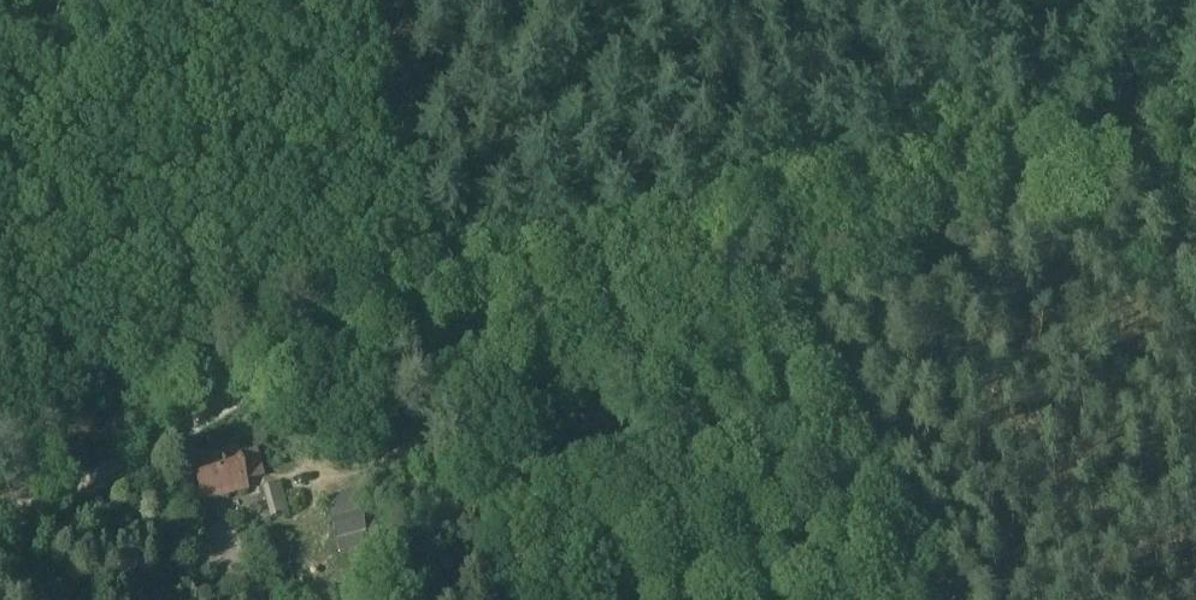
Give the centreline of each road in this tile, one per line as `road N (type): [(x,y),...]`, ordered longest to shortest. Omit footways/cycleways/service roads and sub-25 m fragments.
road 1 (track): [(0,453),(265,313),(429,268),(953,158)]
road 2 (track): [(429,268),(359,0)]
road 3 (track): [(953,158),(1195,114)]
road 4 (track): [(953,158),(929,0)]

